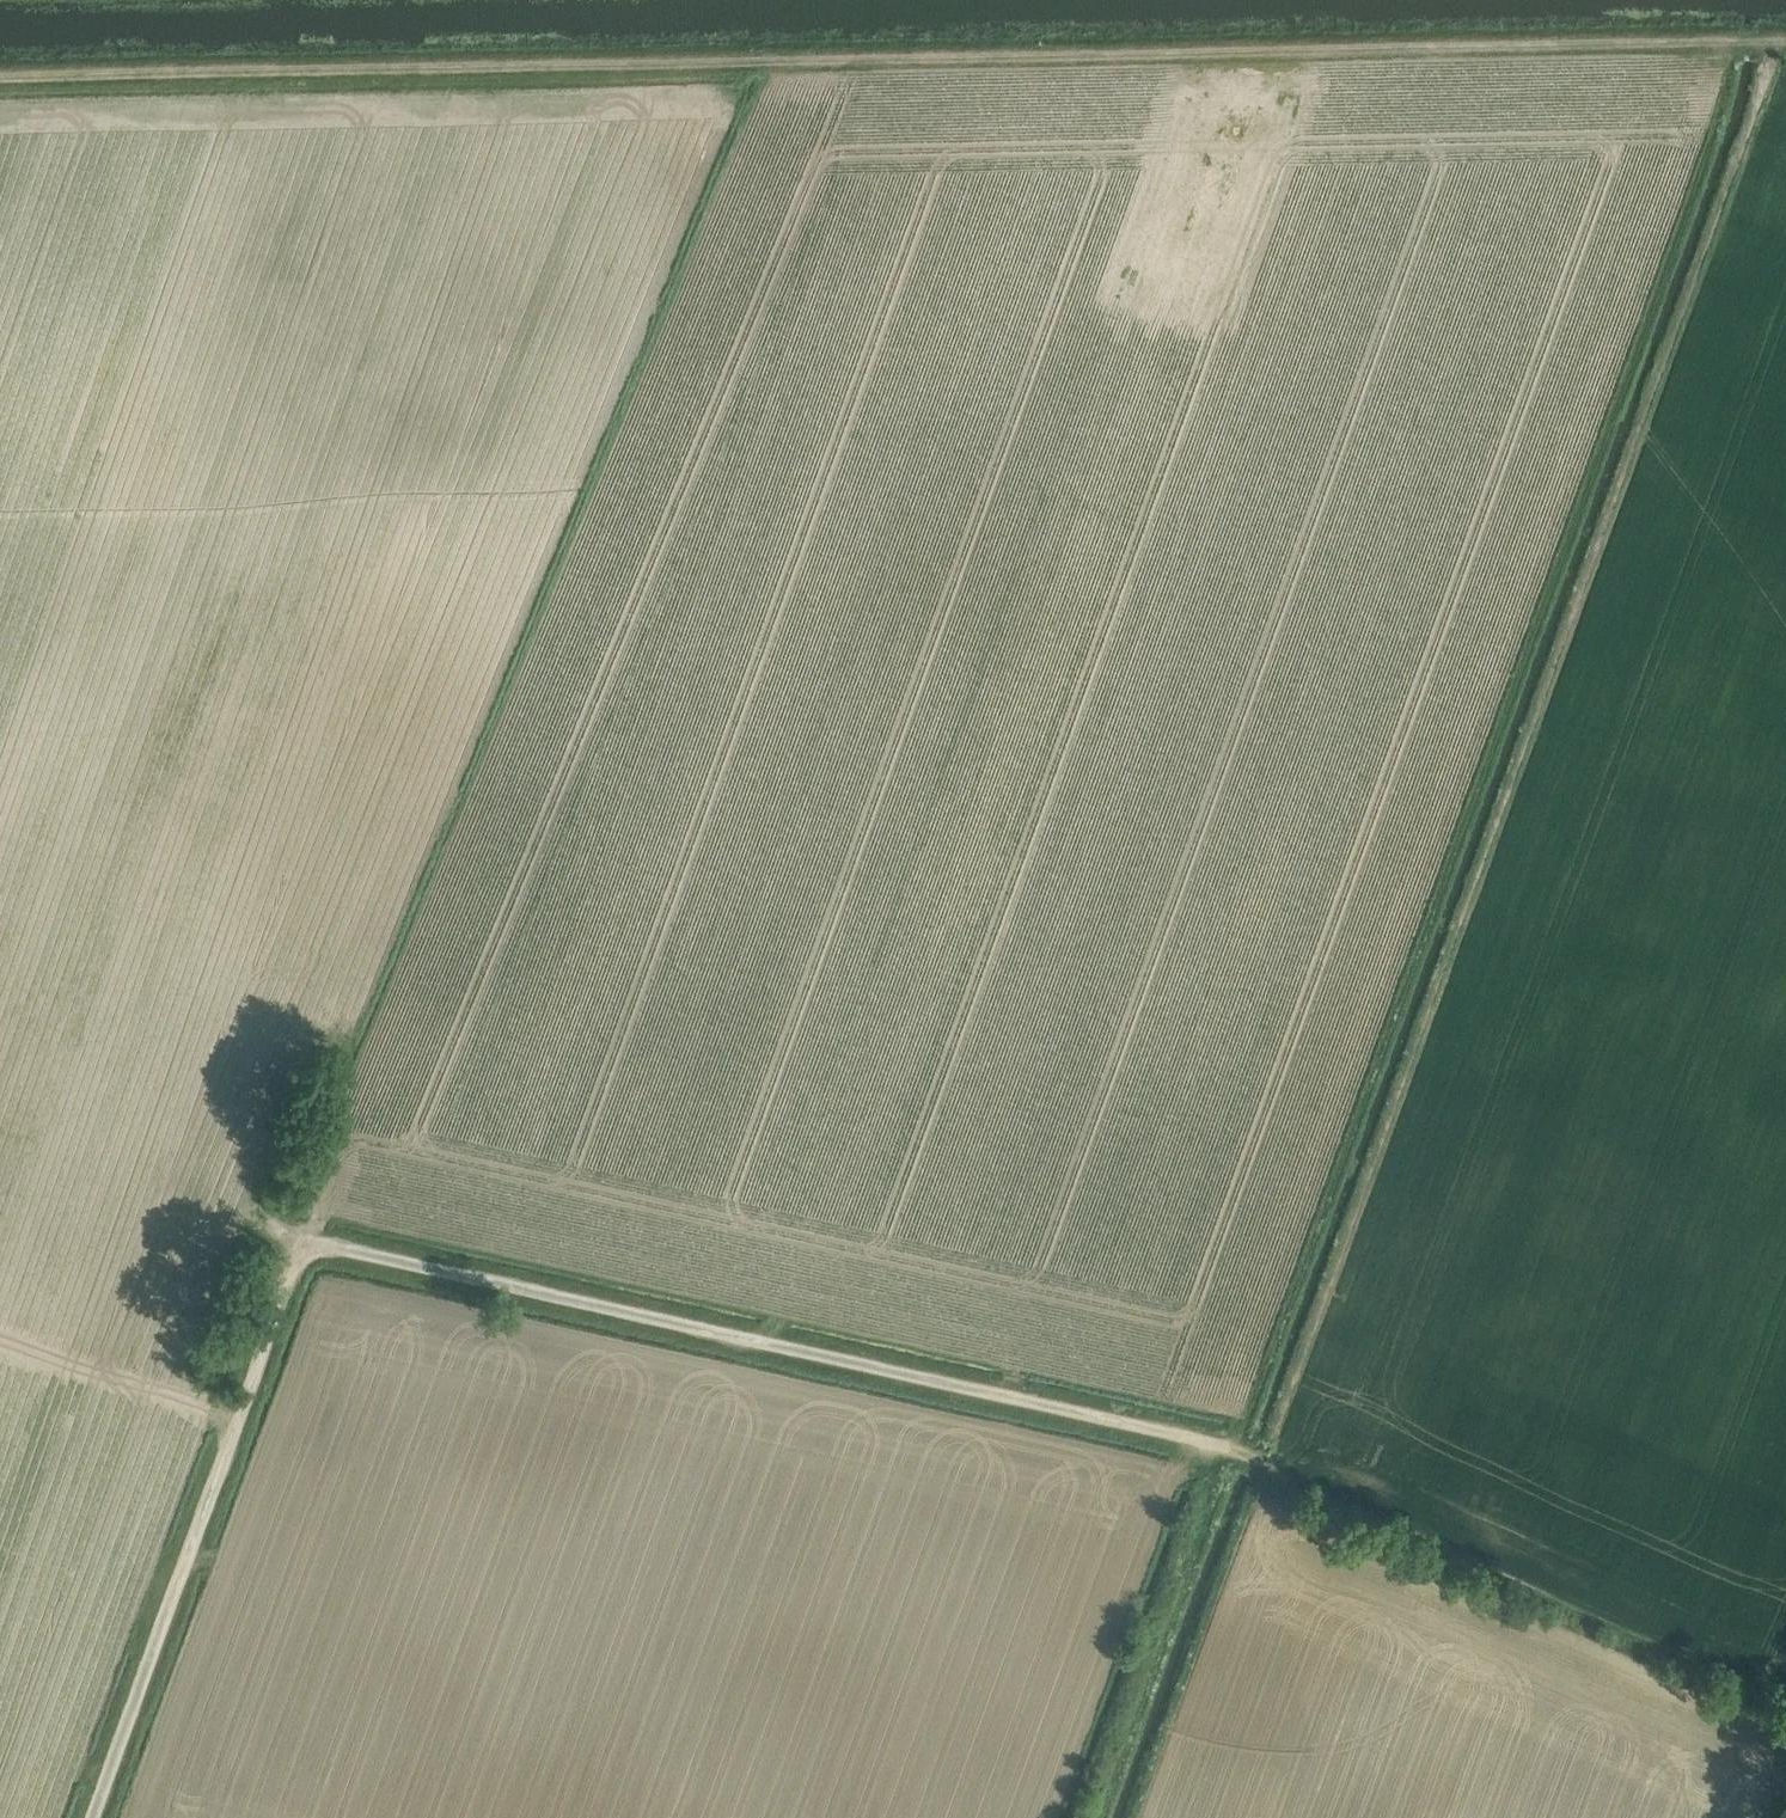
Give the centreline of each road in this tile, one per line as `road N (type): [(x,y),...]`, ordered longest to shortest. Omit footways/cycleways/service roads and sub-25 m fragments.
road 1 (track): [(0,75),(1241,59),(1785,41)]
road 2 (unclassified): [(91,1817),(290,1269),(308,1248),(340,1247),(1217,1445)]

